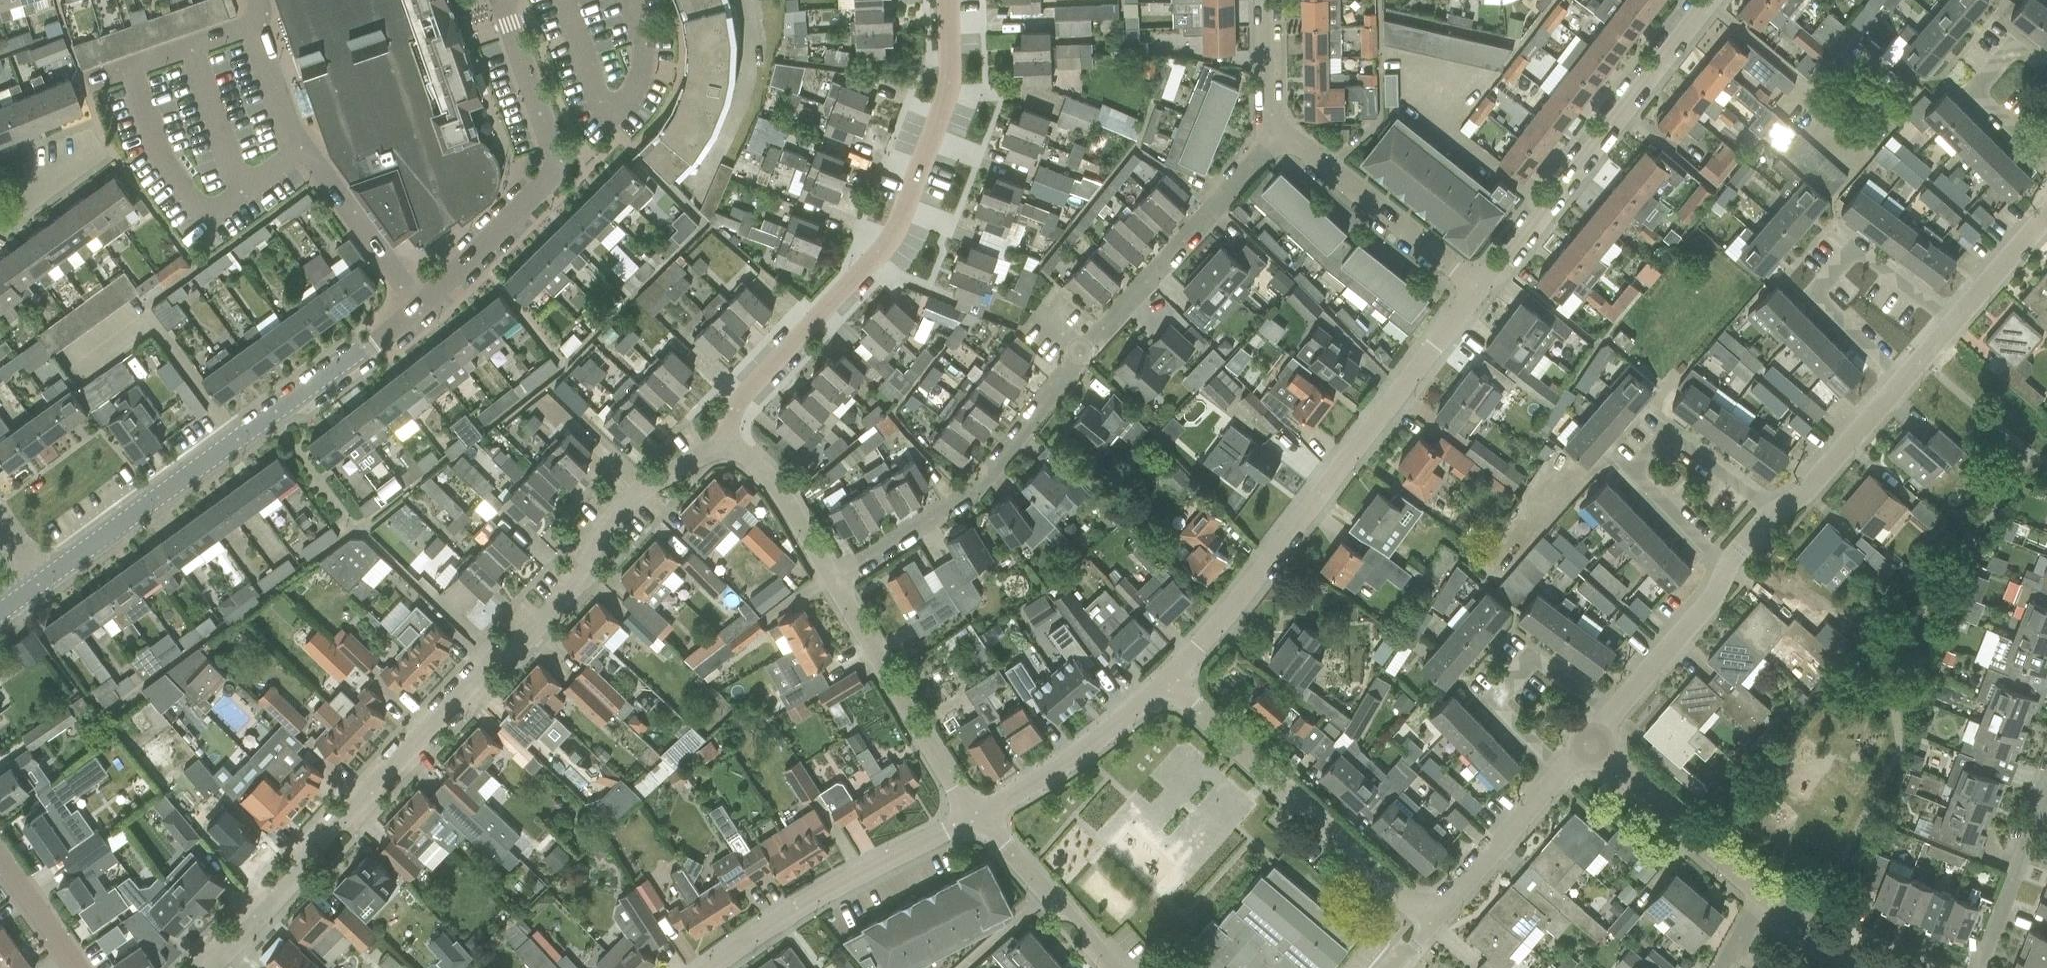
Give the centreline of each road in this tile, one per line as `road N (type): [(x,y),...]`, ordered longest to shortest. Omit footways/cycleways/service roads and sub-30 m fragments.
road 1 (residential): [(39,584),(344,366),(556,173),(504,0)]
road 2 (residential): [(212,967),(493,656),(519,644),(583,577),(611,523),(647,485),(728,448)]
road 3 (residential): [(1274,133),(1084,352),(989,478),(828,581)]
road 4 (residential): [(728,448),(747,390),(899,224),(949,76),(946,0)]
road 5 (residential): [(1165,683),(1477,288)]
road 6 (residential): [(1477,288),(1706,0)]
road 7 (residential): [(1429,924),(1165,683)]
road 8 (residential): [(1904,378),(1815,297),(1860,247),(1952,325)]
road 9 (residential): [(712,967),(795,912),(976,815)]
road 10 (residential): [(1721,568),(1636,478),(1671,441),(1768,516)]
road 11 (residential): [(976,815),(828,581)]
road 12 (residential): [(1477,288),(1274,133)]
road 13 (residential): [(1560,775),(1491,704),(1531,661),(1608,715)]
road 14 (residential): [(976,815),(1049,773),(1165,683)]
road 15 (residential): [(1757,897),(1589,745)]
road 16 (residential): [(2046,160),(1970,87),(2013,40),(2046,68)]
road 17 (residential): [(1110,967),(976,815)]
road 18 (residential): [(1429,924),(1560,775)]
road 19 (residential): [(1768,516),(1805,493),(1904,378)]
road 20 (residential): [(1973,967),(2046,789)]
road 21 (residential): [(1608,715),(1703,607),(1721,568)]
road 22 (residential): [(828,581),(788,501),(756,464),(728,448)]
road 23 (residential): [(1880,967),(1757,897)]
road 24 (residential): [(1952,325),(2046,221)]
road 25 (residential): [(82,967),(0,857)]
road 26 (residential): [(1274,133),(1266,0)]

